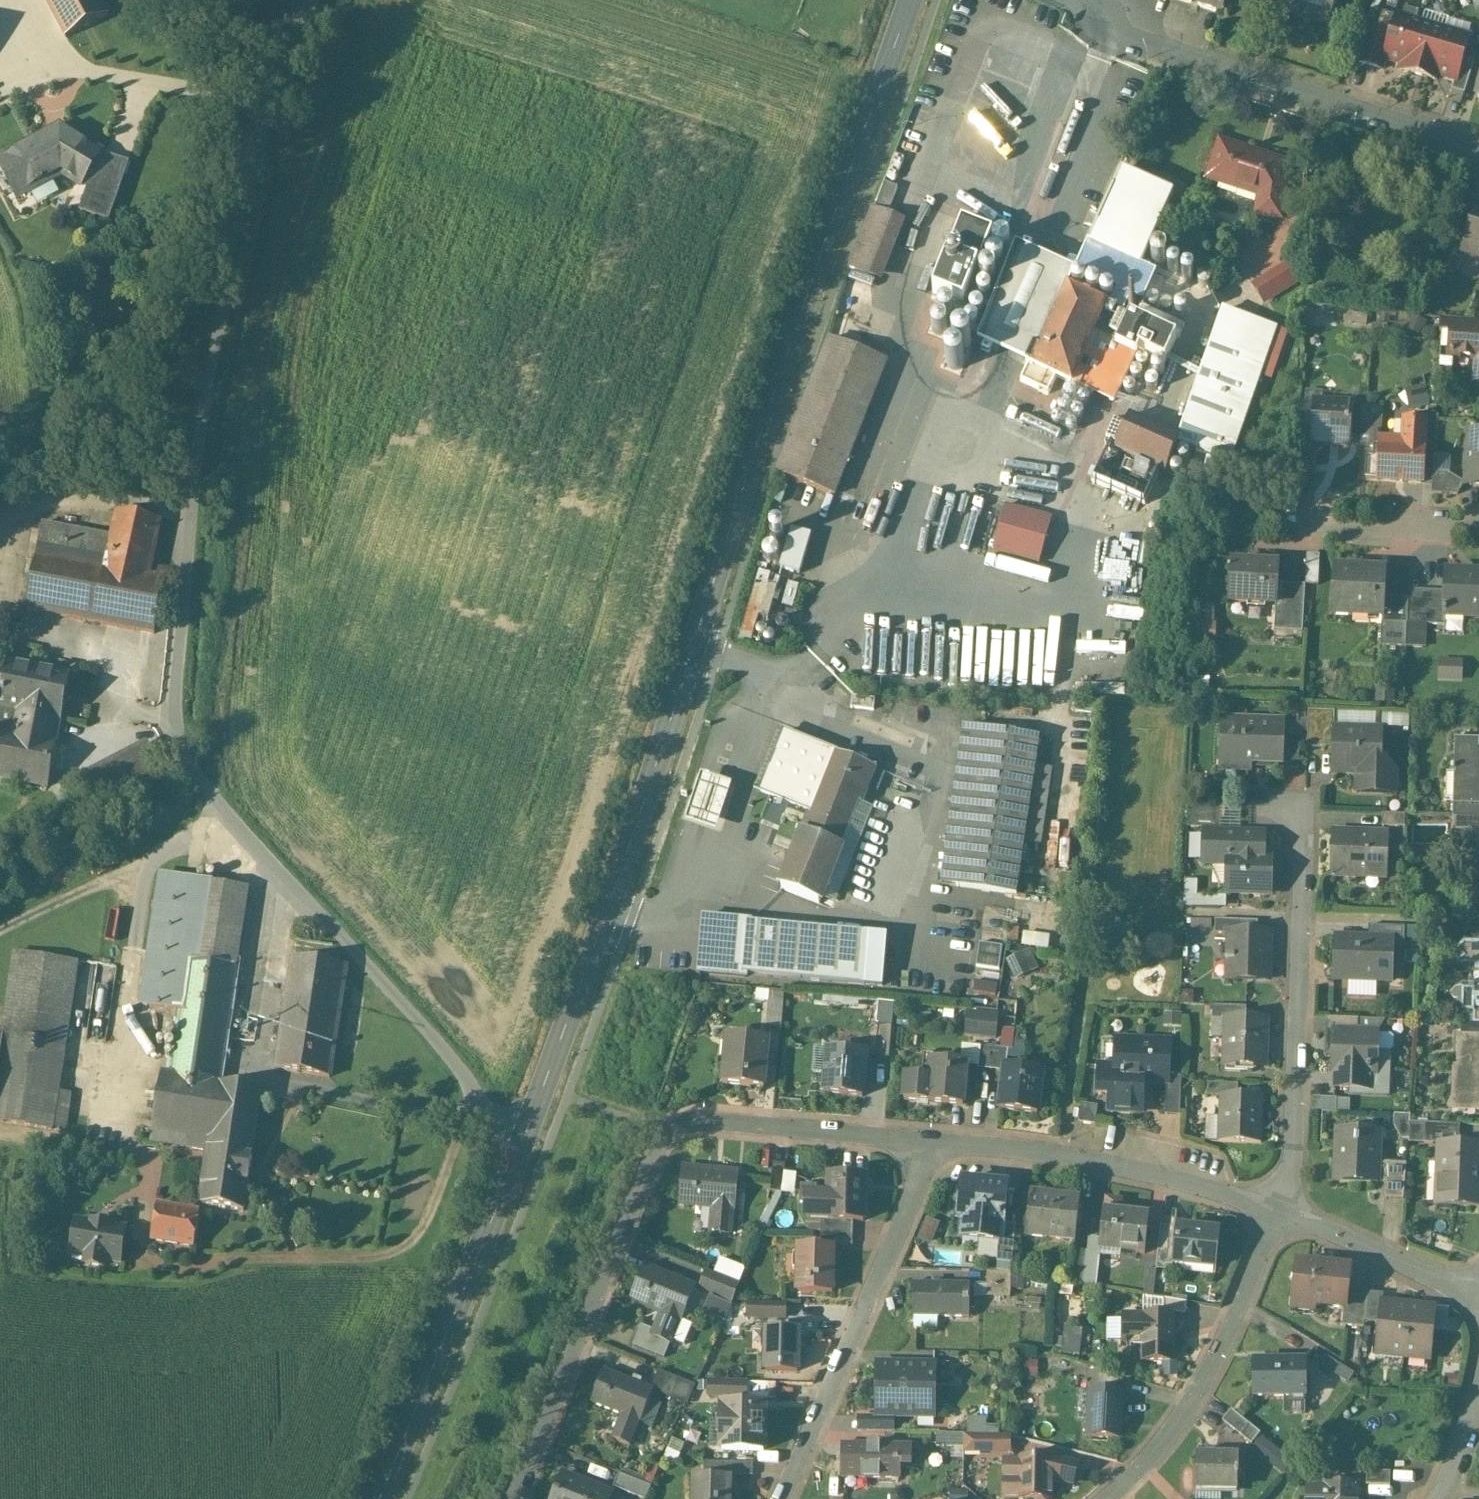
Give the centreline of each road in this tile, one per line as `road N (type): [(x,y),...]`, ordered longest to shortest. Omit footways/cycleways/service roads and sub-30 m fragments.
road 1 (unclassified): [(523,1139),(195,775),(173,729),(170,682),(192,483),(233,247),(270,102),(306,0)]
road 2 (tertiary): [(523,1139),(910,0)]
road 3 (residential): [(926,1141),(708,1120),(670,1127),(650,1157),(515,1498)]
road 4 (residential): [(1278,1209),(1292,1162),(1301,917),(1301,843),(1286,806)]
road 5 (residential): [(1478,154),(1116,26),(1099,11)]
road 6 (tertiary): [(379,1498),(523,1139)]
road 7 (residential): [(786,1498),(914,1195),(926,1141)]
road 8 (residential): [(1278,1209),(1109,1163),(926,1141)]
road 9 (residential): [(1278,1209),(1176,1425),(1106,1498)]
road 10 (residential): [(1478,1294),(1278,1209)]
road 11 (track): [(0,522),(59,505),(190,506)]
road 12 (residential): [(1478,529),(1294,519)]

